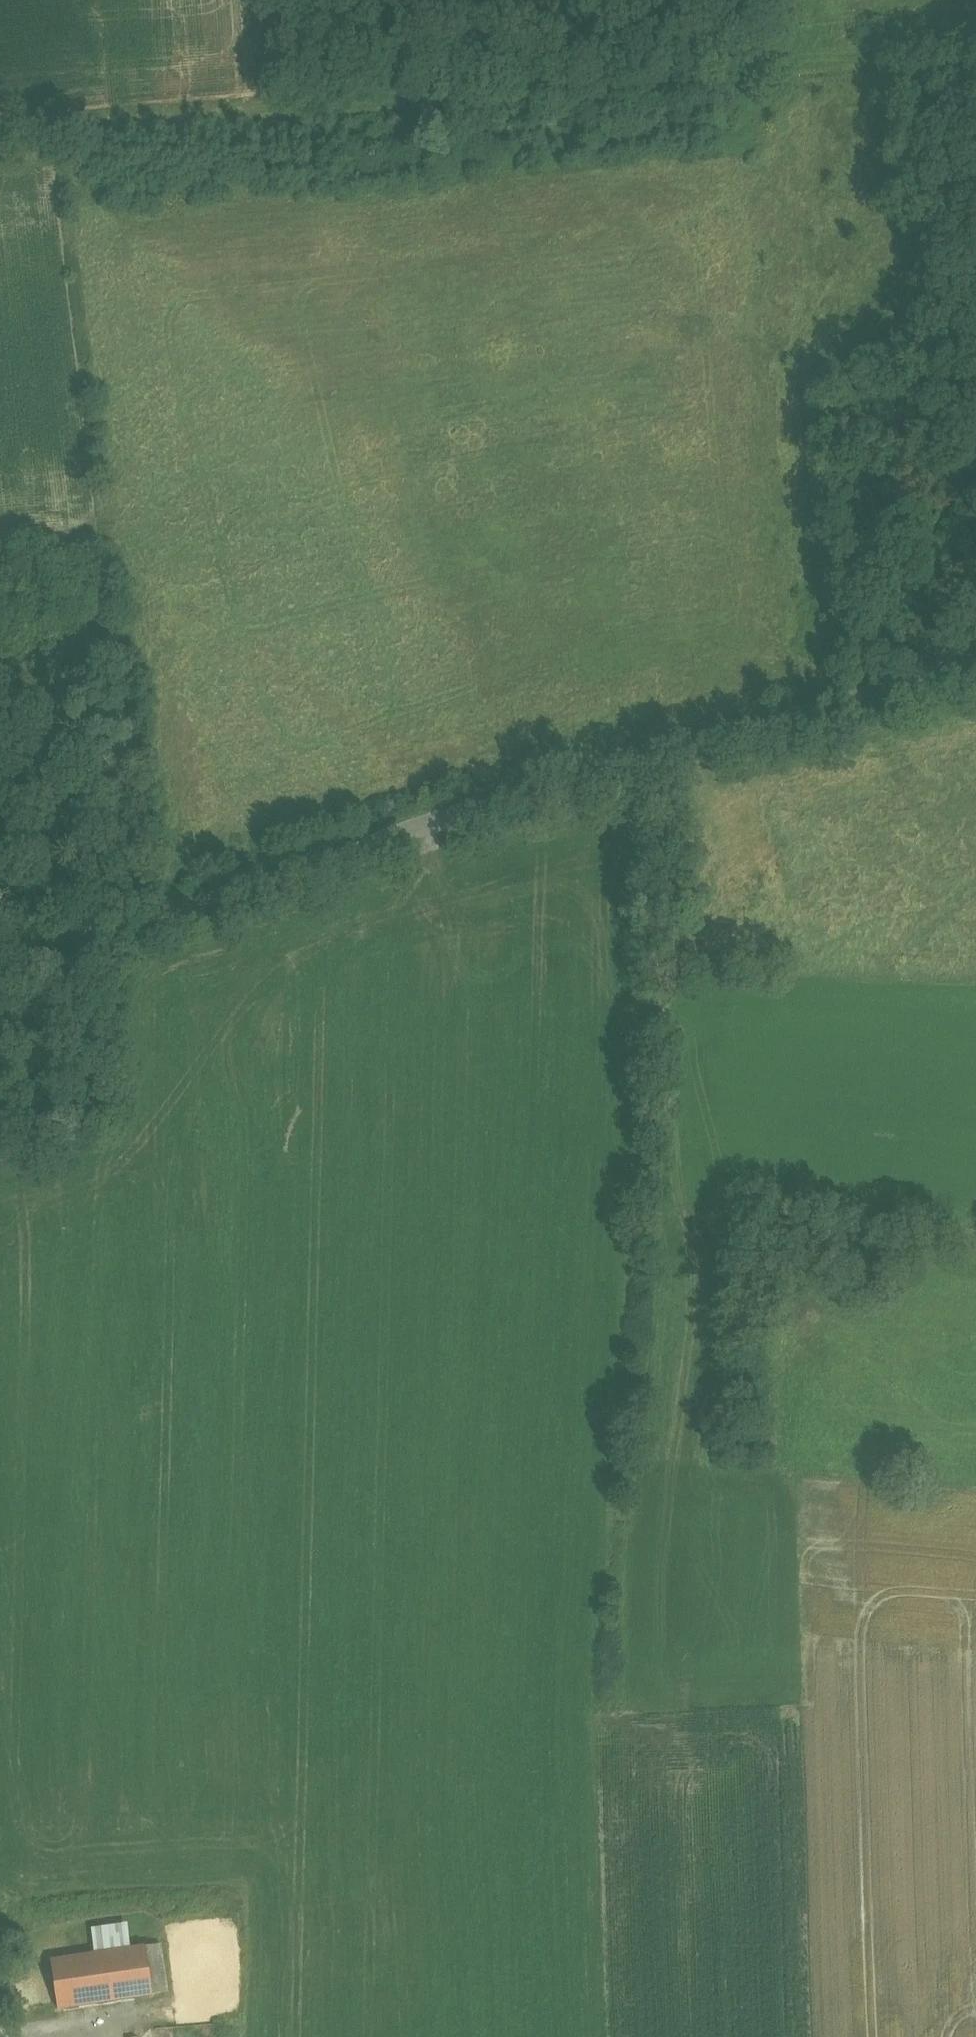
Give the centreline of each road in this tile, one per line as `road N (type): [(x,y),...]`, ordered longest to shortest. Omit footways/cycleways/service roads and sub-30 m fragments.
road 1 (unclassified): [(975,658),(0,963)]
road 2 (track): [(0,126),(975,46)]

